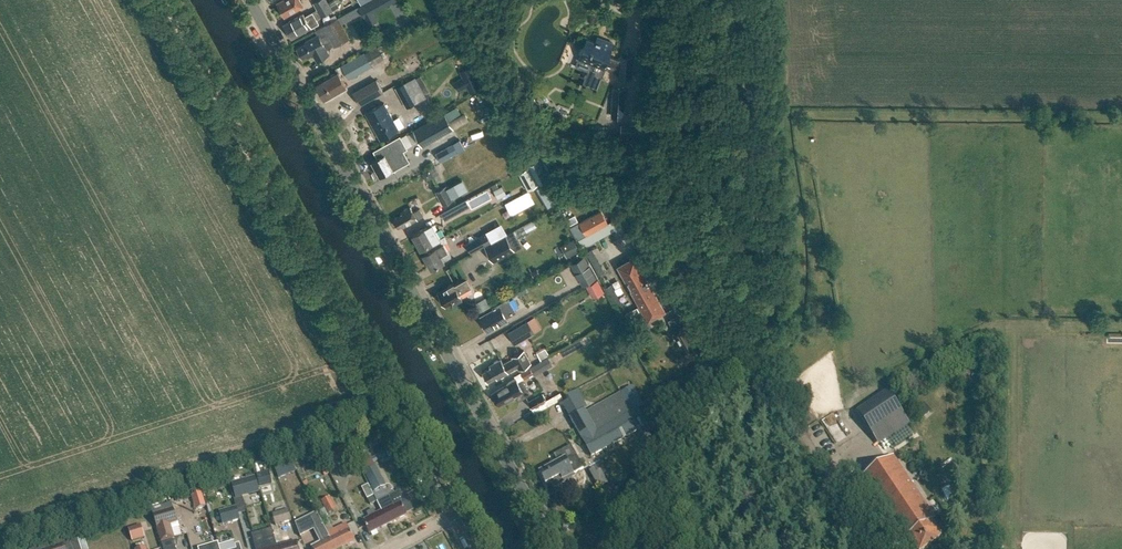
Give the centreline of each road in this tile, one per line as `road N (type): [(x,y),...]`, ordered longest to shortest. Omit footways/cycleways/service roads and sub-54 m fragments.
road 1 (secondary): [(555,548),(250,0)]
road 2 (unclassified): [(451,515),(165,0)]
road 3 (unclassified): [(725,341),(764,254),(749,14)]
road 4 (unclassified): [(725,341),(752,366),(876,548)]
road 5 (unclassified): [(601,548),(725,341)]
road 6 (residential): [(749,14),(632,12),(605,0)]

